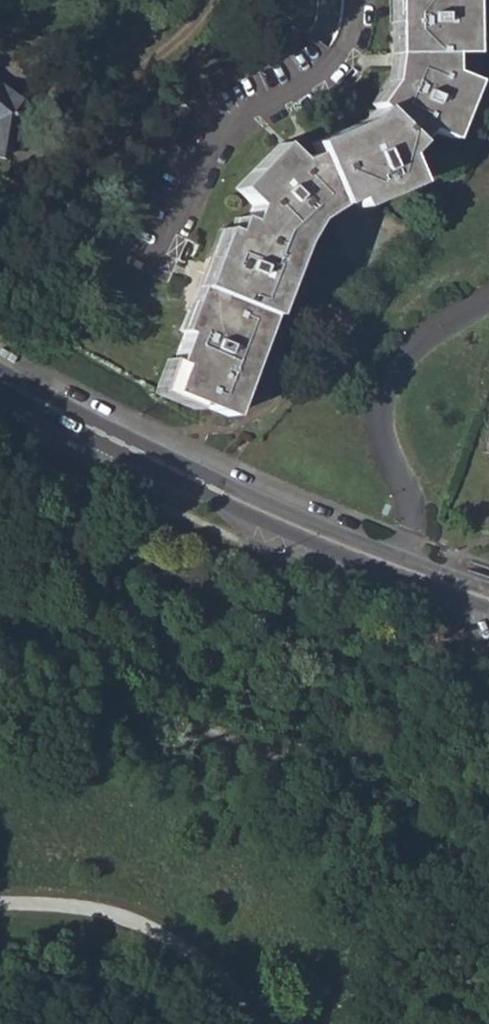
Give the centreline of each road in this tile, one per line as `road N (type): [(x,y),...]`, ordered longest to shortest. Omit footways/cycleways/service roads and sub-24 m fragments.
road 1 (tertiary): [(0,384),(326,542),(488,599)]

